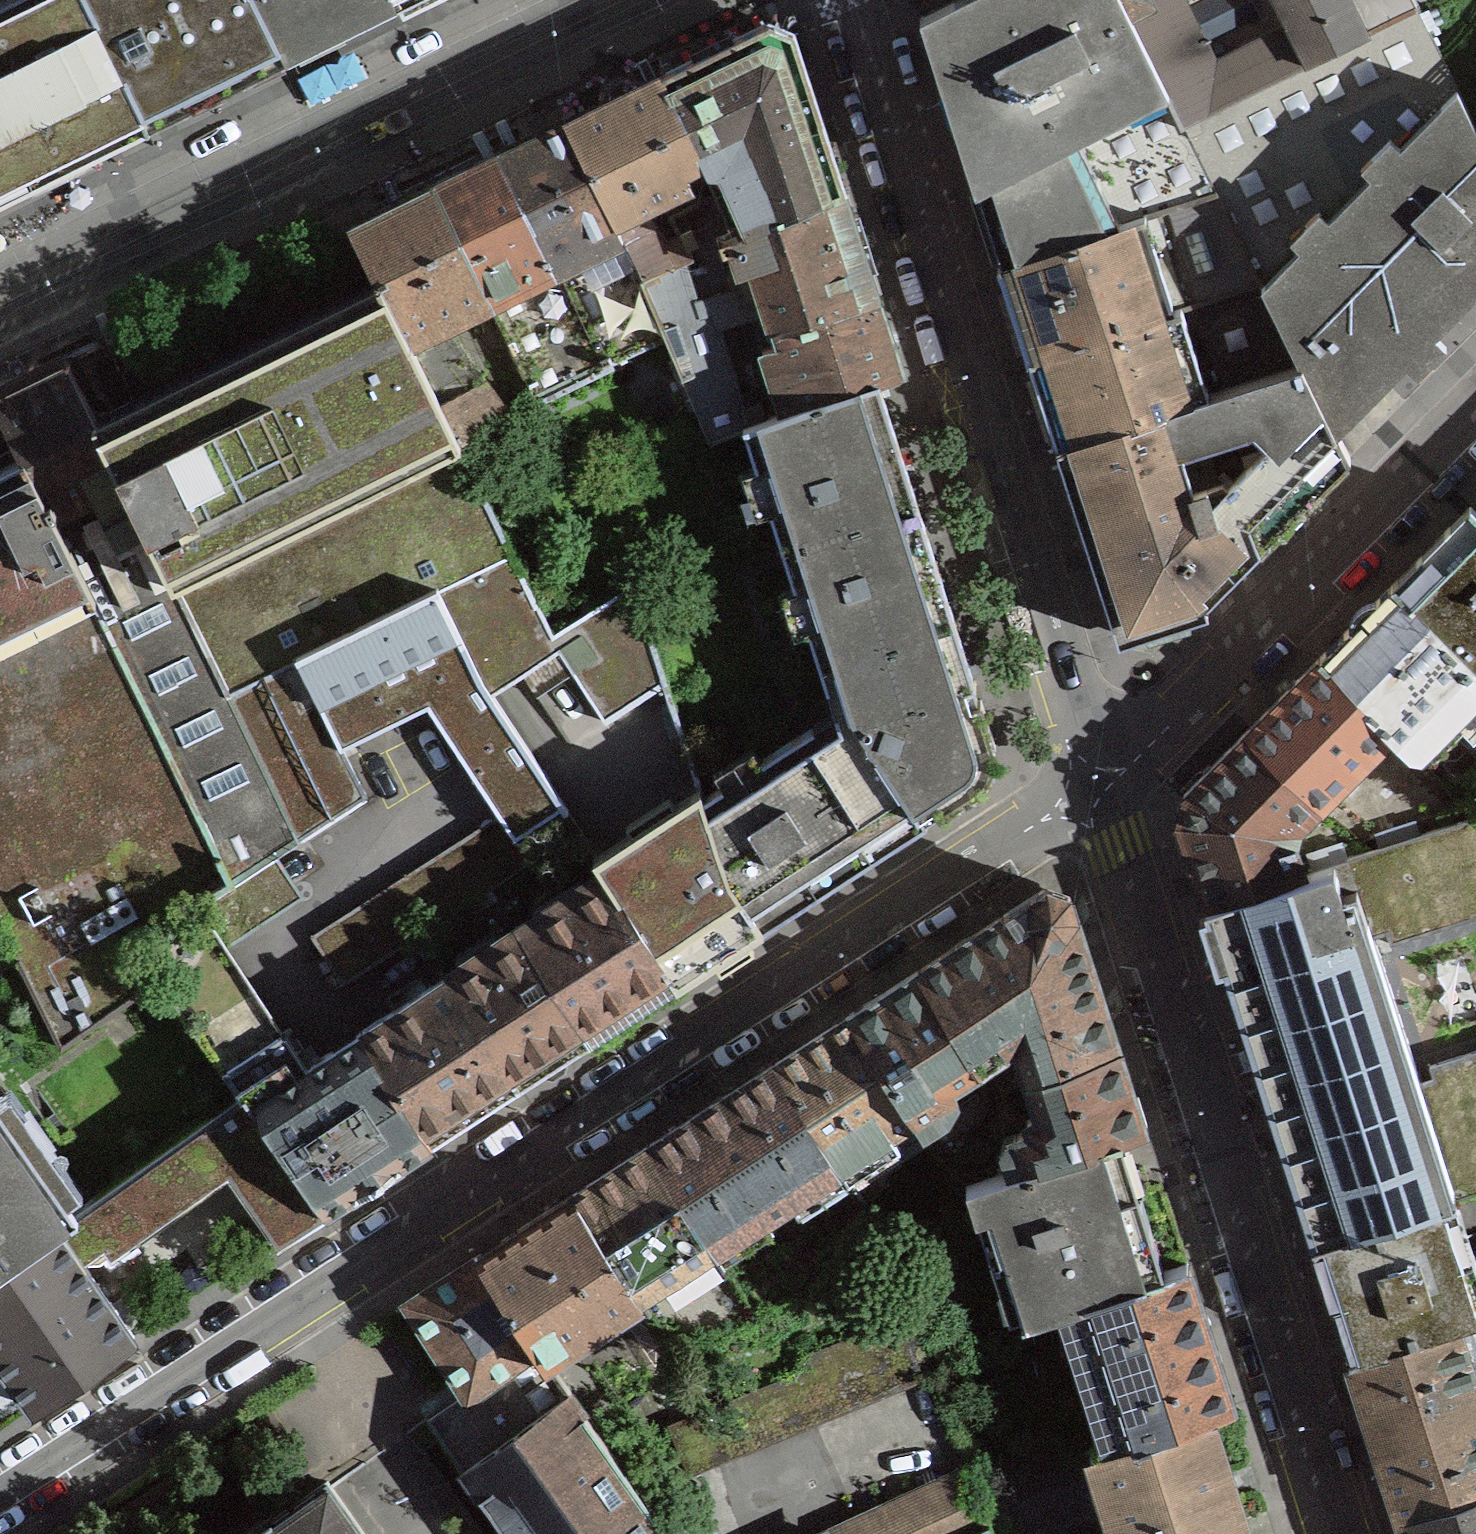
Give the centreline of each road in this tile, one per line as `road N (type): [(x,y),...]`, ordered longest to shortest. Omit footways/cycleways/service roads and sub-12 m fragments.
road 1 (residential): [(1107,786),(0,1496)]
road 2 (residential): [(1107,786),(834,0)]
road 3 (residential): [(1336,1533),(1107,786)]
road 4 (residential): [(0,302),(606,0)]
road 5 (residential): [(1475,414),(1107,786)]

